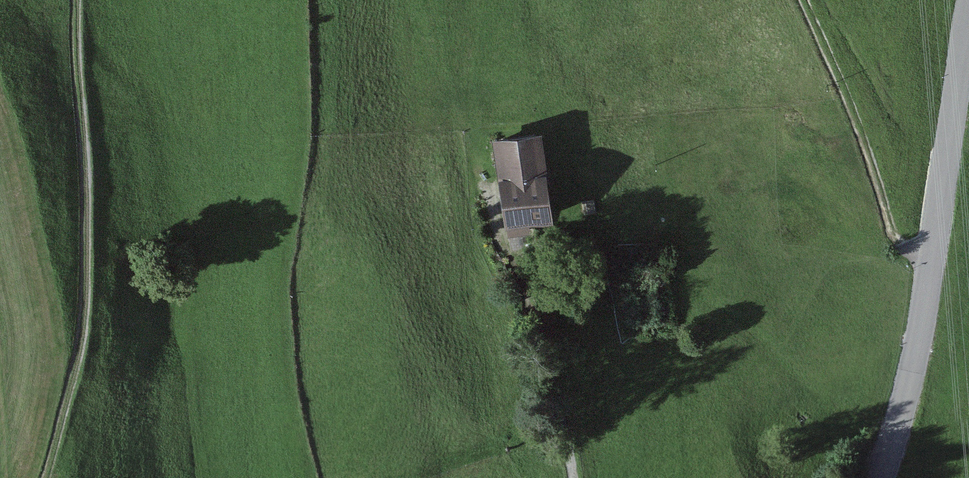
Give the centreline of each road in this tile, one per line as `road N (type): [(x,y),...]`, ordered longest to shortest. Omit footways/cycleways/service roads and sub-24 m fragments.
road 1 (track): [(84,0),(95,283),(86,360),(52,477)]
road 2 (tertiary): [(968,21),(914,381),(884,477)]
road 3 (track): [(935,259),(887,239),(810,0)]
road 4 (track): [(475,214),(528,311),(574,477)]

